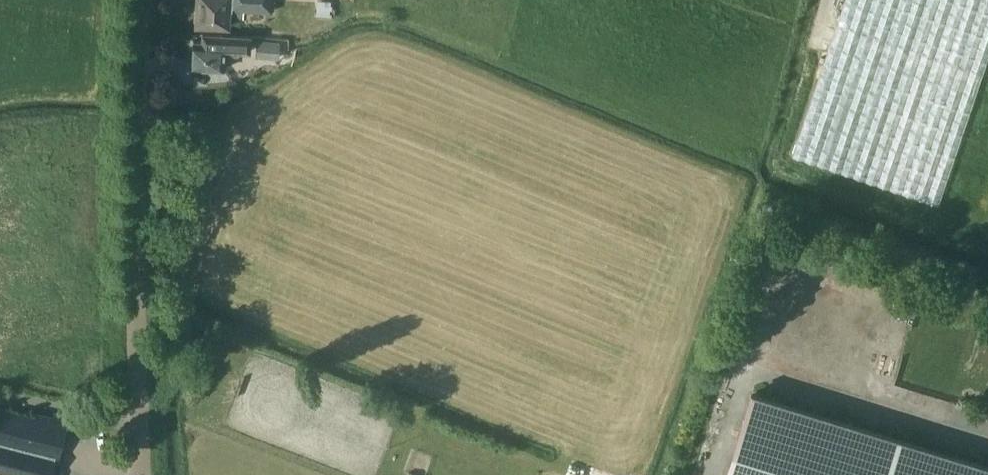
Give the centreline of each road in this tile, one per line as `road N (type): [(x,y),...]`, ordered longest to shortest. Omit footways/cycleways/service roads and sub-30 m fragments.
road 1 (residential): [(141,474),(133,220),(141,0)]

